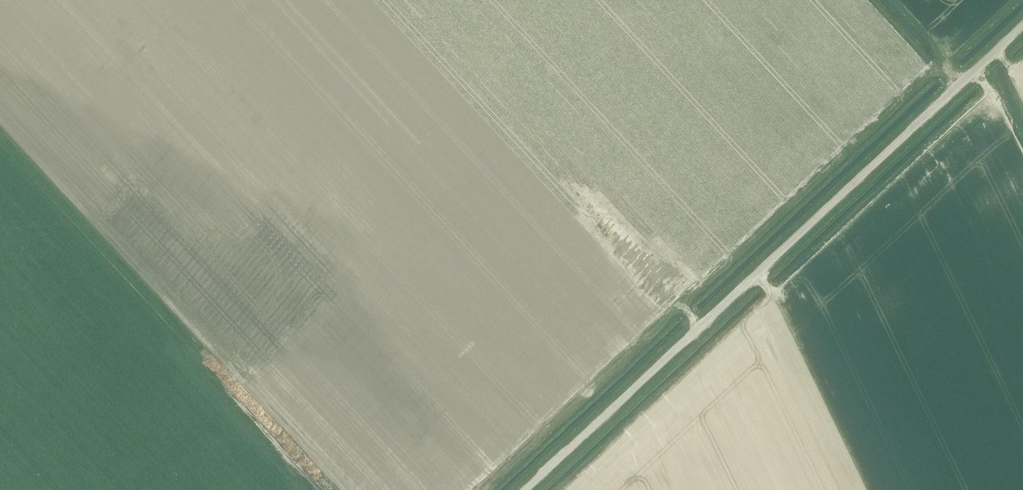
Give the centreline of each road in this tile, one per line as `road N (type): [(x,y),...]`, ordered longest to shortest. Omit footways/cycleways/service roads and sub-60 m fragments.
road 1 (unclassified): [(524,489),(1022,24)]

